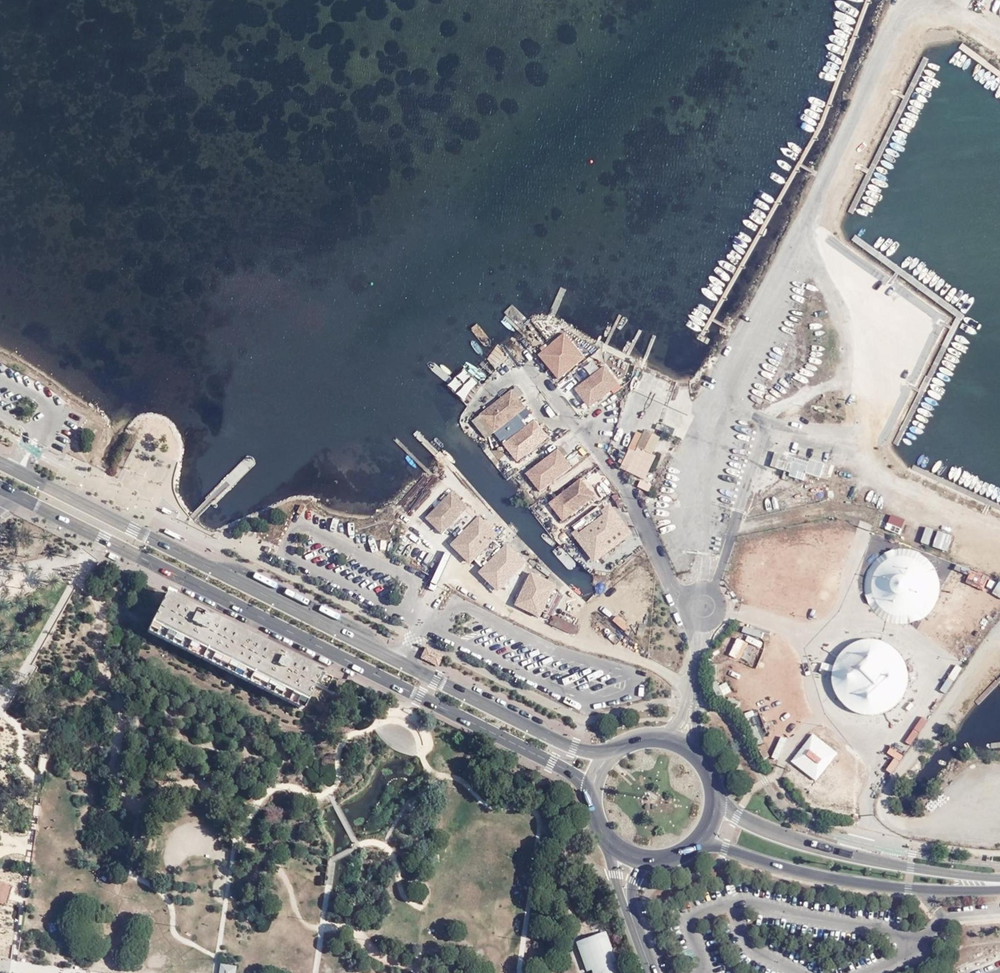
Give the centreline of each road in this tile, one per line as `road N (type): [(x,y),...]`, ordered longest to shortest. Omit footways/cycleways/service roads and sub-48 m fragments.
road 1 (secondary): [(614,752),(574,748),(0,462)]
road 2 (secondary): [(0,487),(553,763),(594,792)]
road 3 (secondary): [(699,842),(878,886),(999,887)]
road 4 (secondary): [(999,880),(805,843),(717,801)]
road 5 (secondary): [(717,801),(705,763),(686,745),(648,738),(614,752)]

